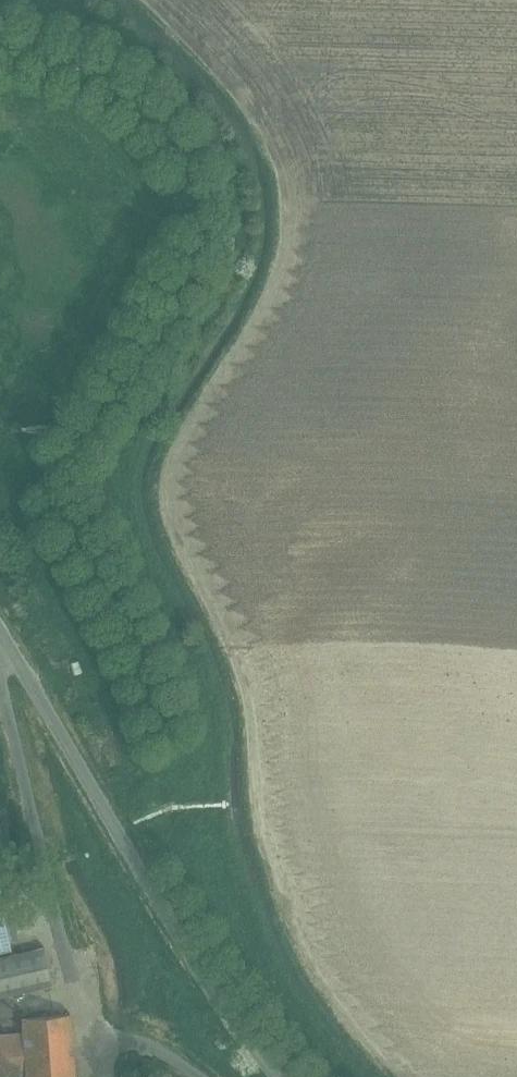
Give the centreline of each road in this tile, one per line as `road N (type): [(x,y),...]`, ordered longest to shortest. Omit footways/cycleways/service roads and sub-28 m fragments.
road 1 (unclassified): [(274,1076),(210,990),(0,617)]

